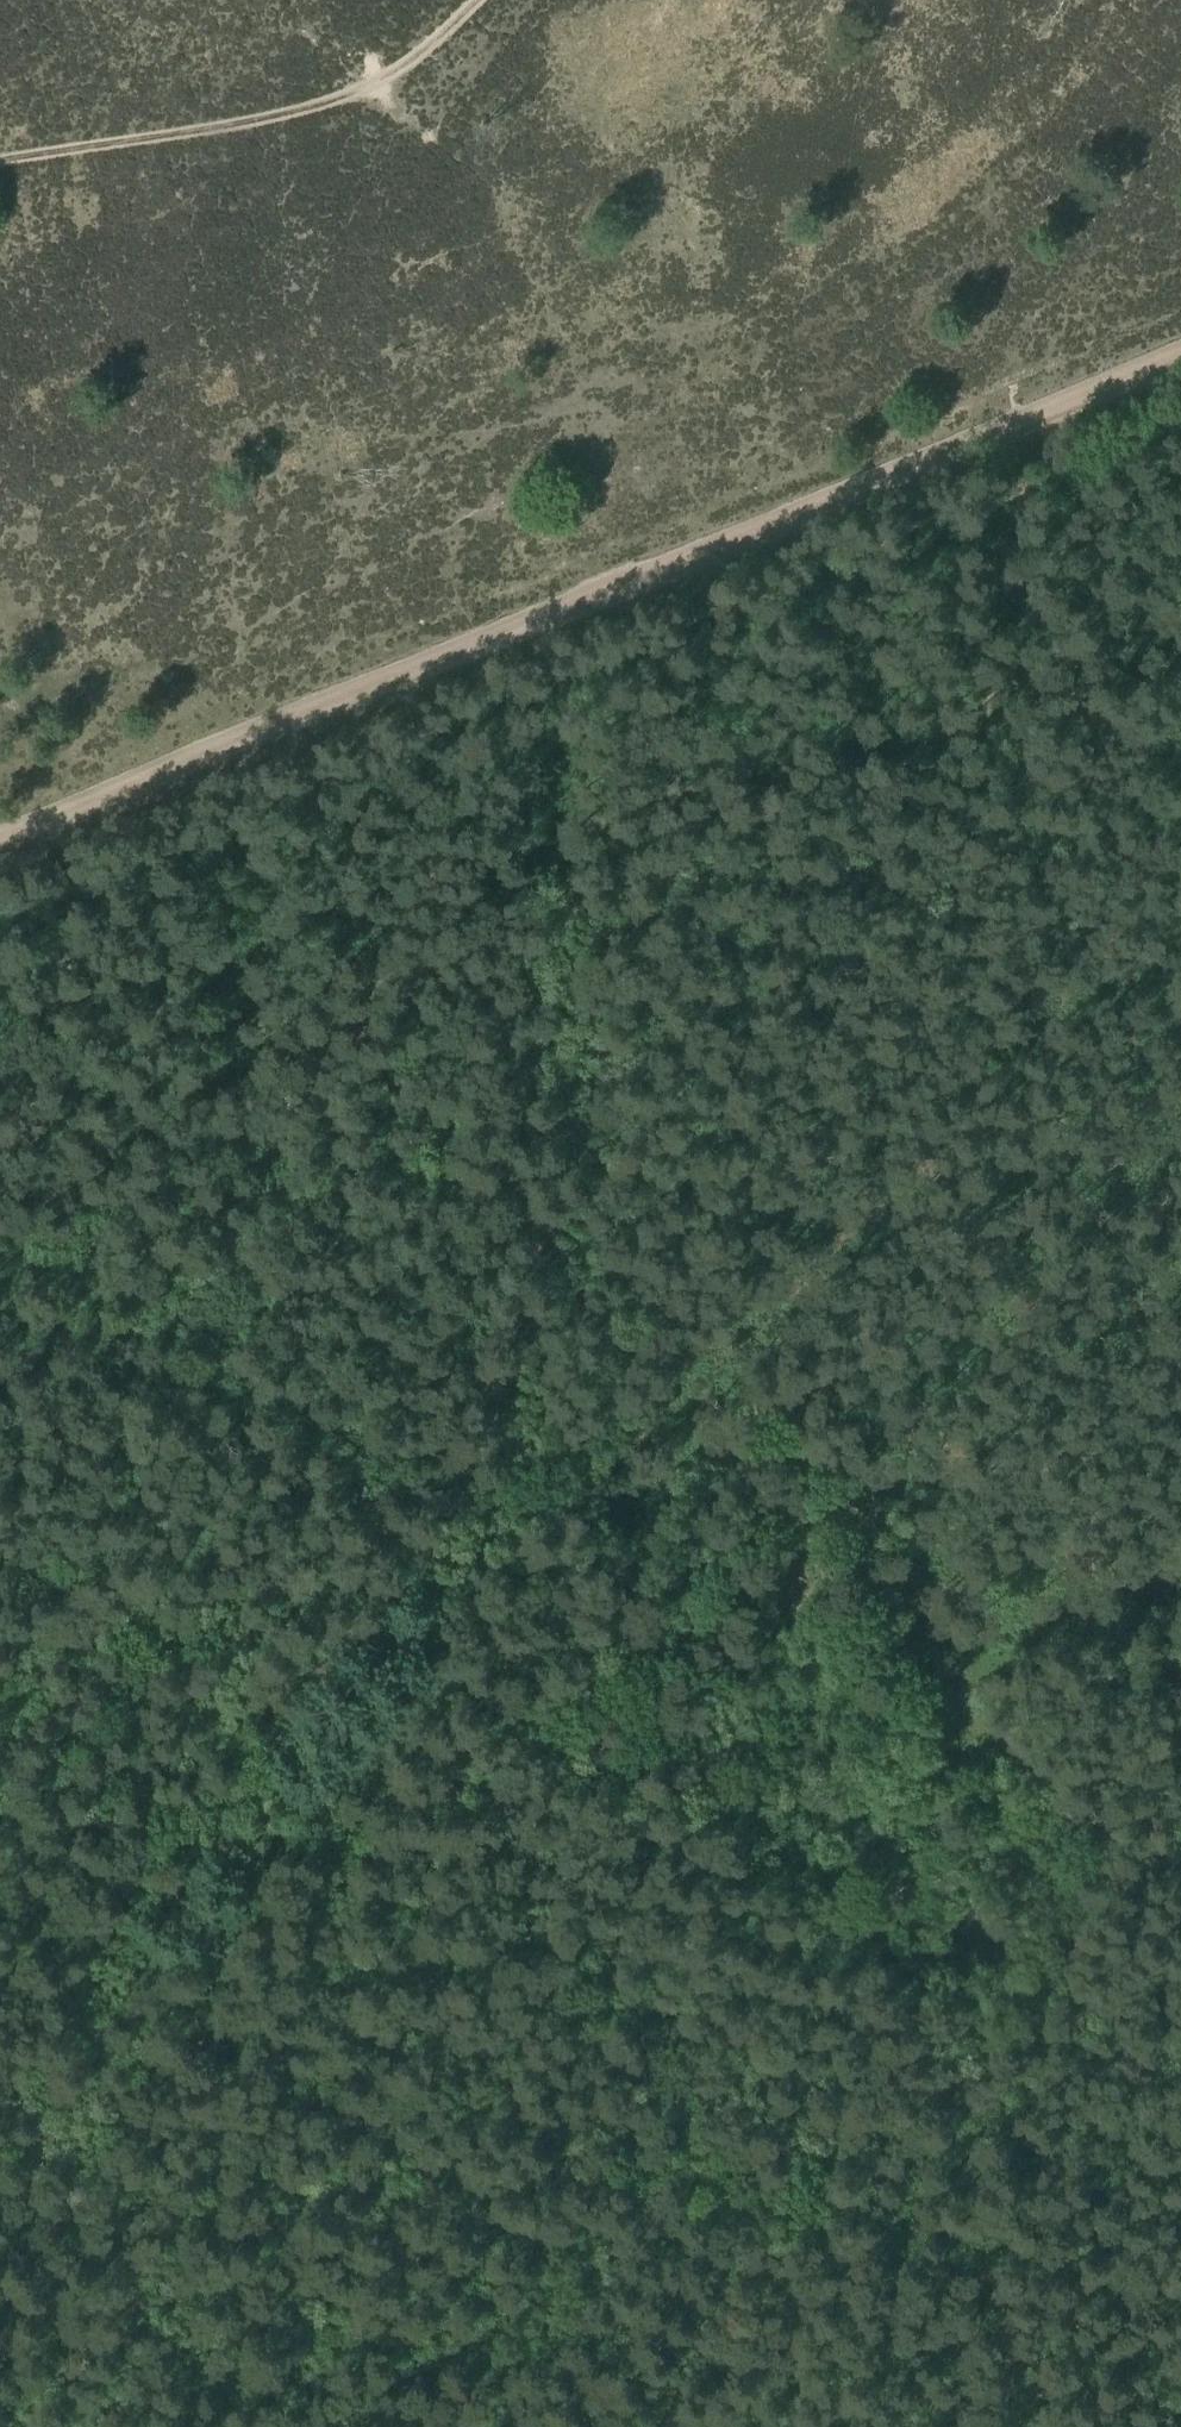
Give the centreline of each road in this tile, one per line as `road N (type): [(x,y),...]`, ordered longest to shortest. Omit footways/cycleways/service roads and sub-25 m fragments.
road 1 (track): [(0,841),(741,547),(1180,362)]
road 2 (track): [(473,0),(383,82),(331,101),(0,160)]

